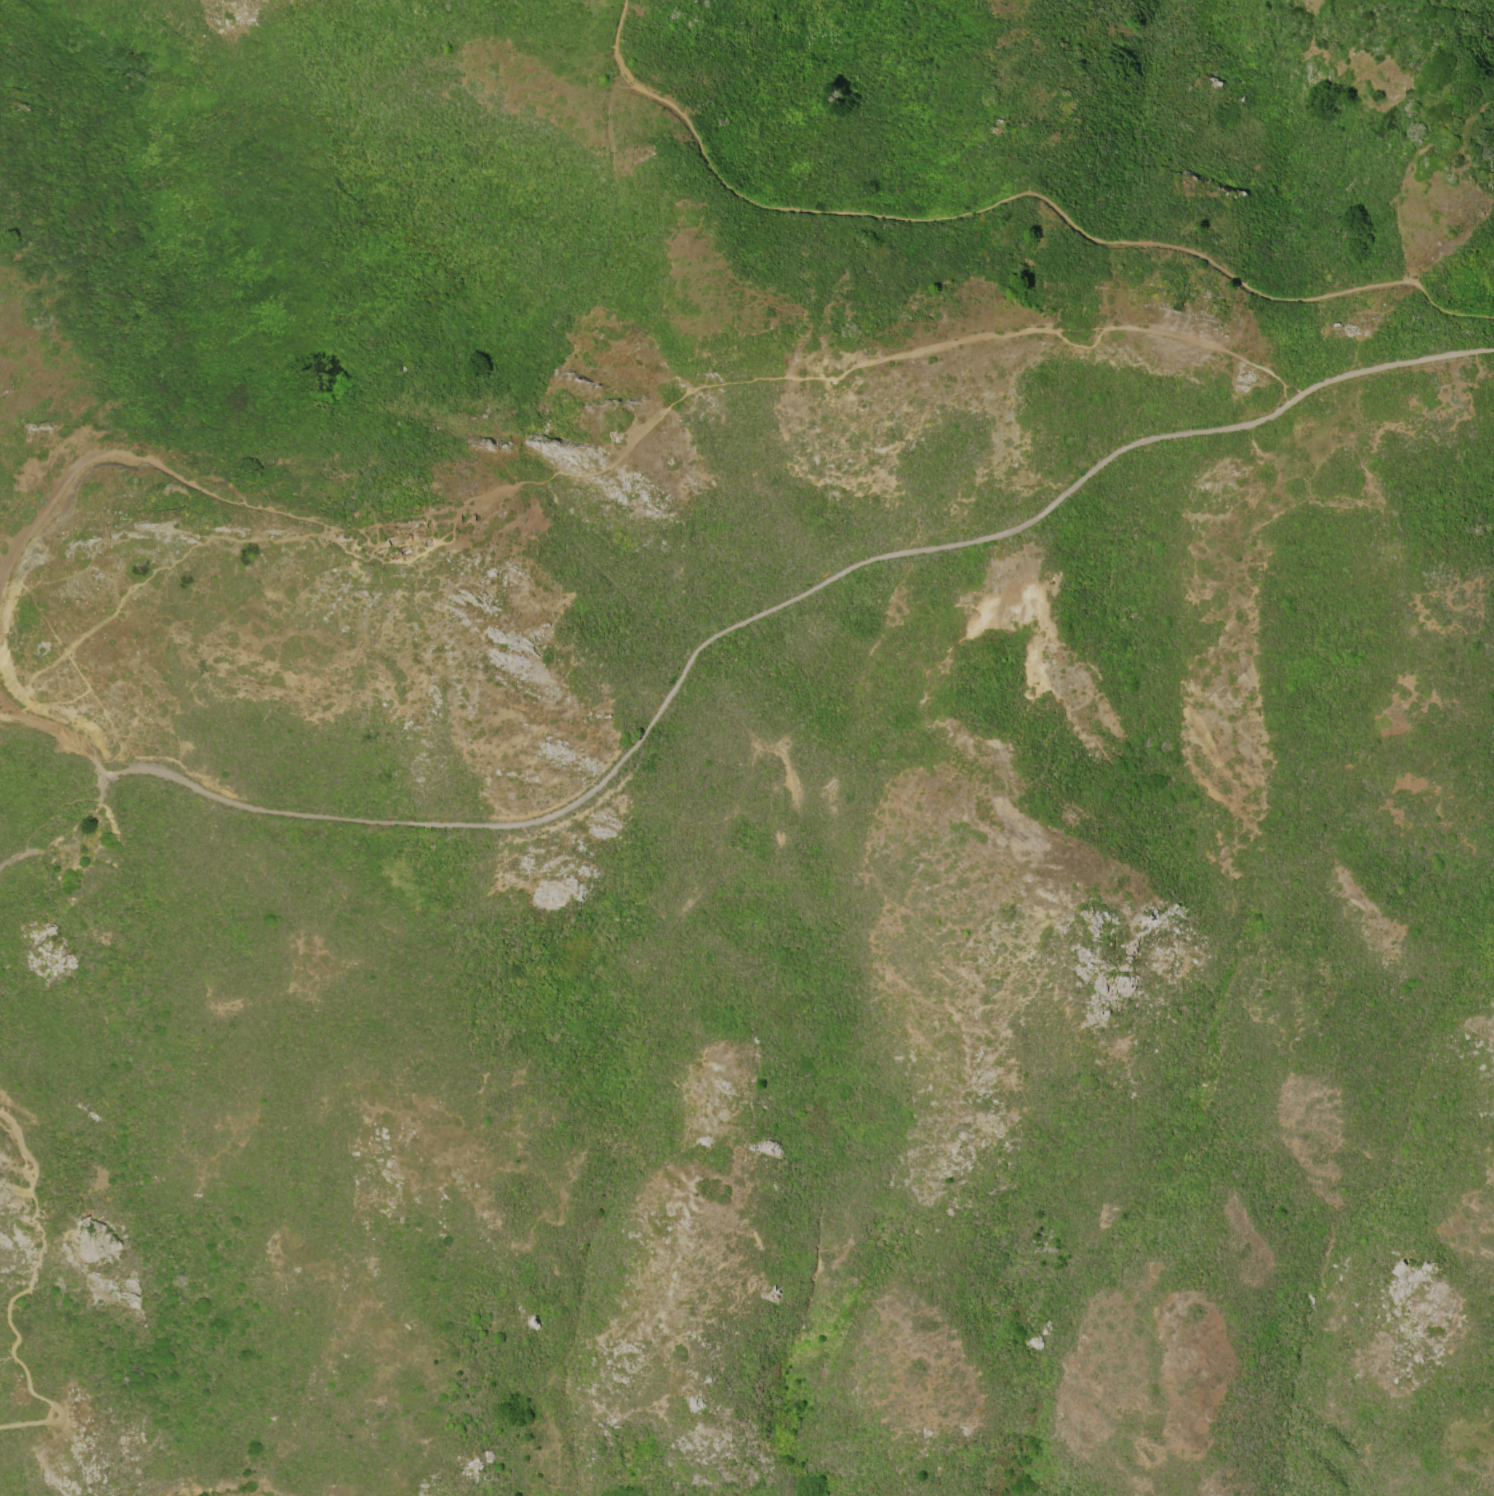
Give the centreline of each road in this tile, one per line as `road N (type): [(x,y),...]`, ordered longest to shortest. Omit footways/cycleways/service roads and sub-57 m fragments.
road 1 (track): [(111,773),(138,767),(276,810),(346,818),(534,820),(578,801),(633,746),(701,644),(751,611),(896,548),(983,537),(1022,521),(1096,461),(1157,430),(1257,421),(1311,383),(1350,368),(1493,349)]

